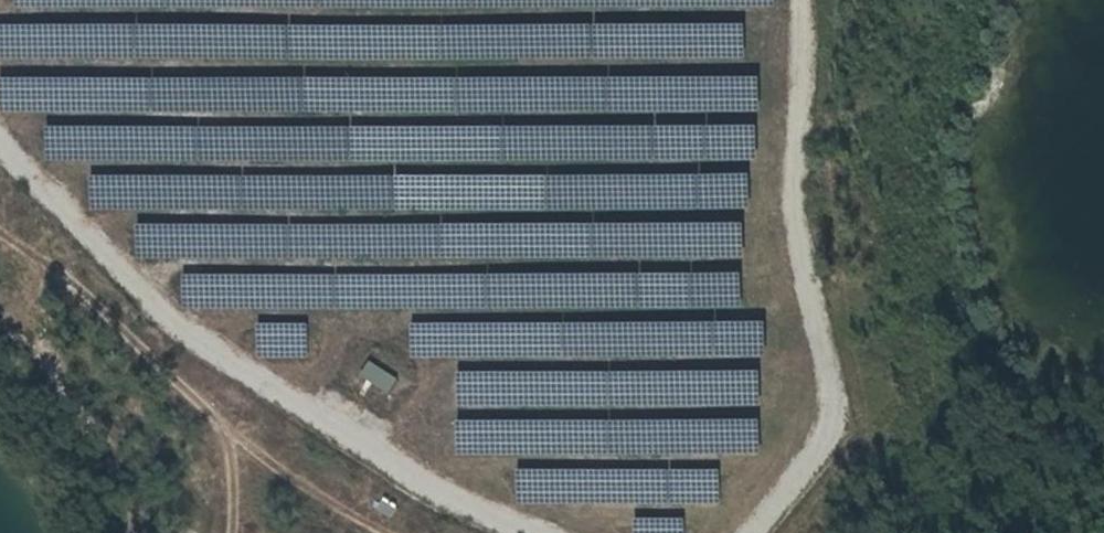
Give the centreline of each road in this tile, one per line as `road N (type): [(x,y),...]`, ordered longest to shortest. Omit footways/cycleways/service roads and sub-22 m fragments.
road 1 (track): [(379,532),(225,436),(197,397),(62,274),(0,231)]

